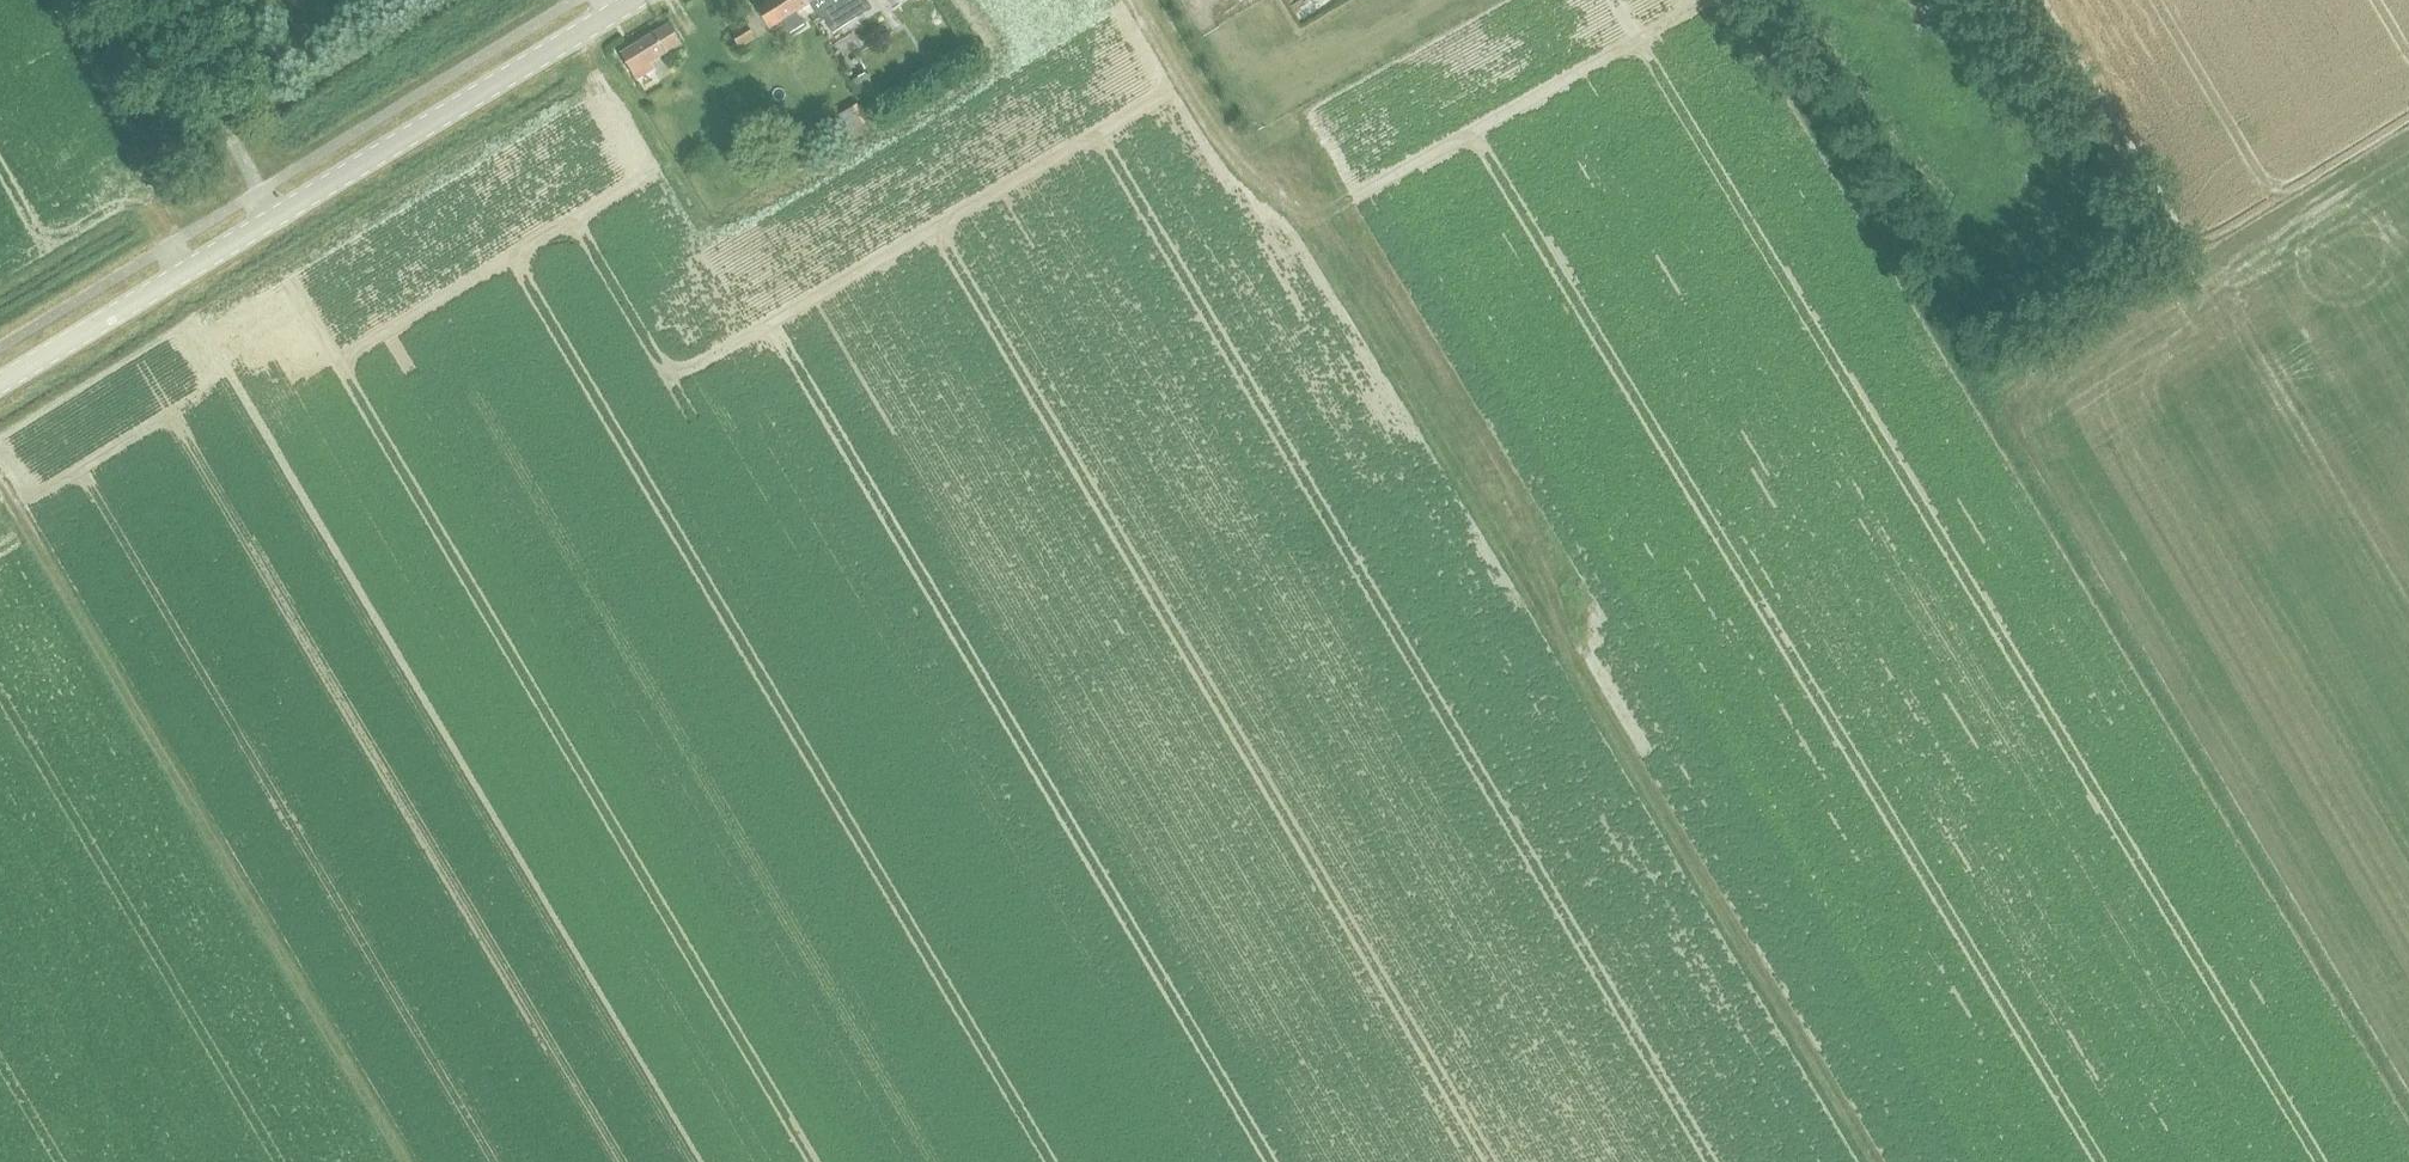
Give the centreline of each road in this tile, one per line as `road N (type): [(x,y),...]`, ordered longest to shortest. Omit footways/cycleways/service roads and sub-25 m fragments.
road 1 (tertiary): [(0,385),(634,0)]

